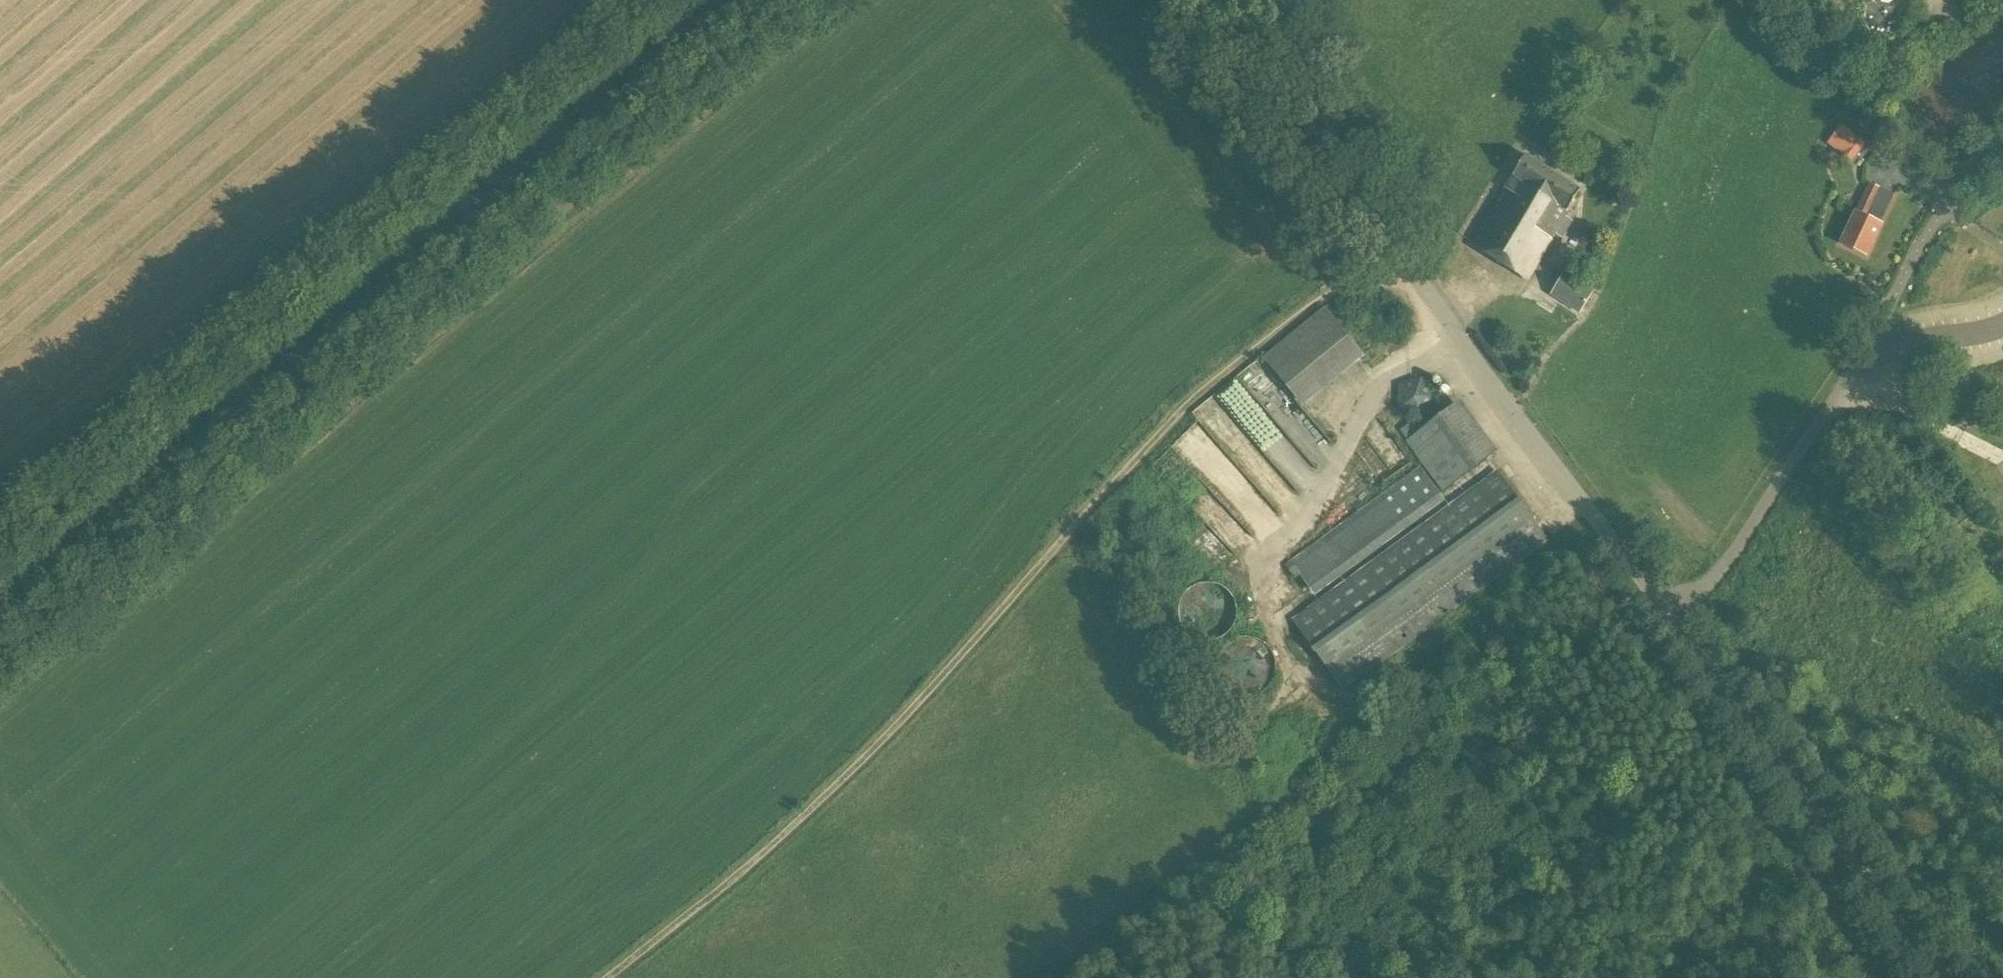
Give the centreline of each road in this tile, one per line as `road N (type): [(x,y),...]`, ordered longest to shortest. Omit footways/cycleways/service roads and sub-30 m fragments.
road 1 (track): [(606,977),(766,848),(887,733),(1191,400),(1308,309),(1403,264)]
road 2 (secondary): [(0,599),(722,0)]
road 3 (unclassified): [(1671,615),(1205,0)]
road 4 (unclassified): [(1671,615),(1727,563),(1953,202)]
road 5 (unclassified): [(1944,977),(1671,615)]

